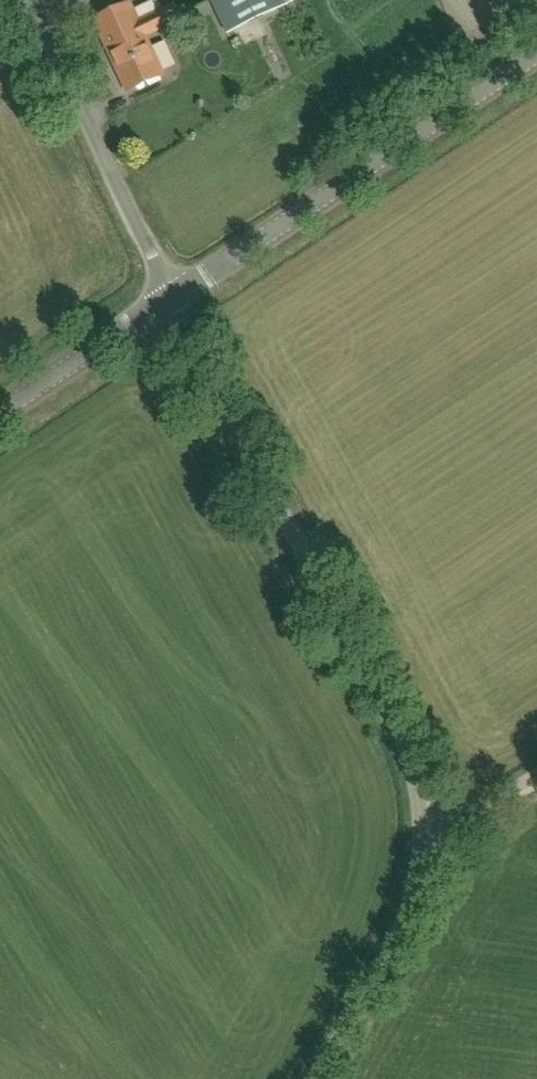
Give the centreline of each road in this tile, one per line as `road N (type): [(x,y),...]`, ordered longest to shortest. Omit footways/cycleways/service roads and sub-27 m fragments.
road 1 (unclassified): [(316,1078),(398,938),(424,855),(425,808),(406,738),(164,299)]
road 2 (tertiary): [(174,293),(536,55)]
road 3 (unclassified): [(174,293),(33,0)]
road 4 (tertiary): [(0,409),(164,299)]
road 5 (track): [(536,775),(426,842)]

